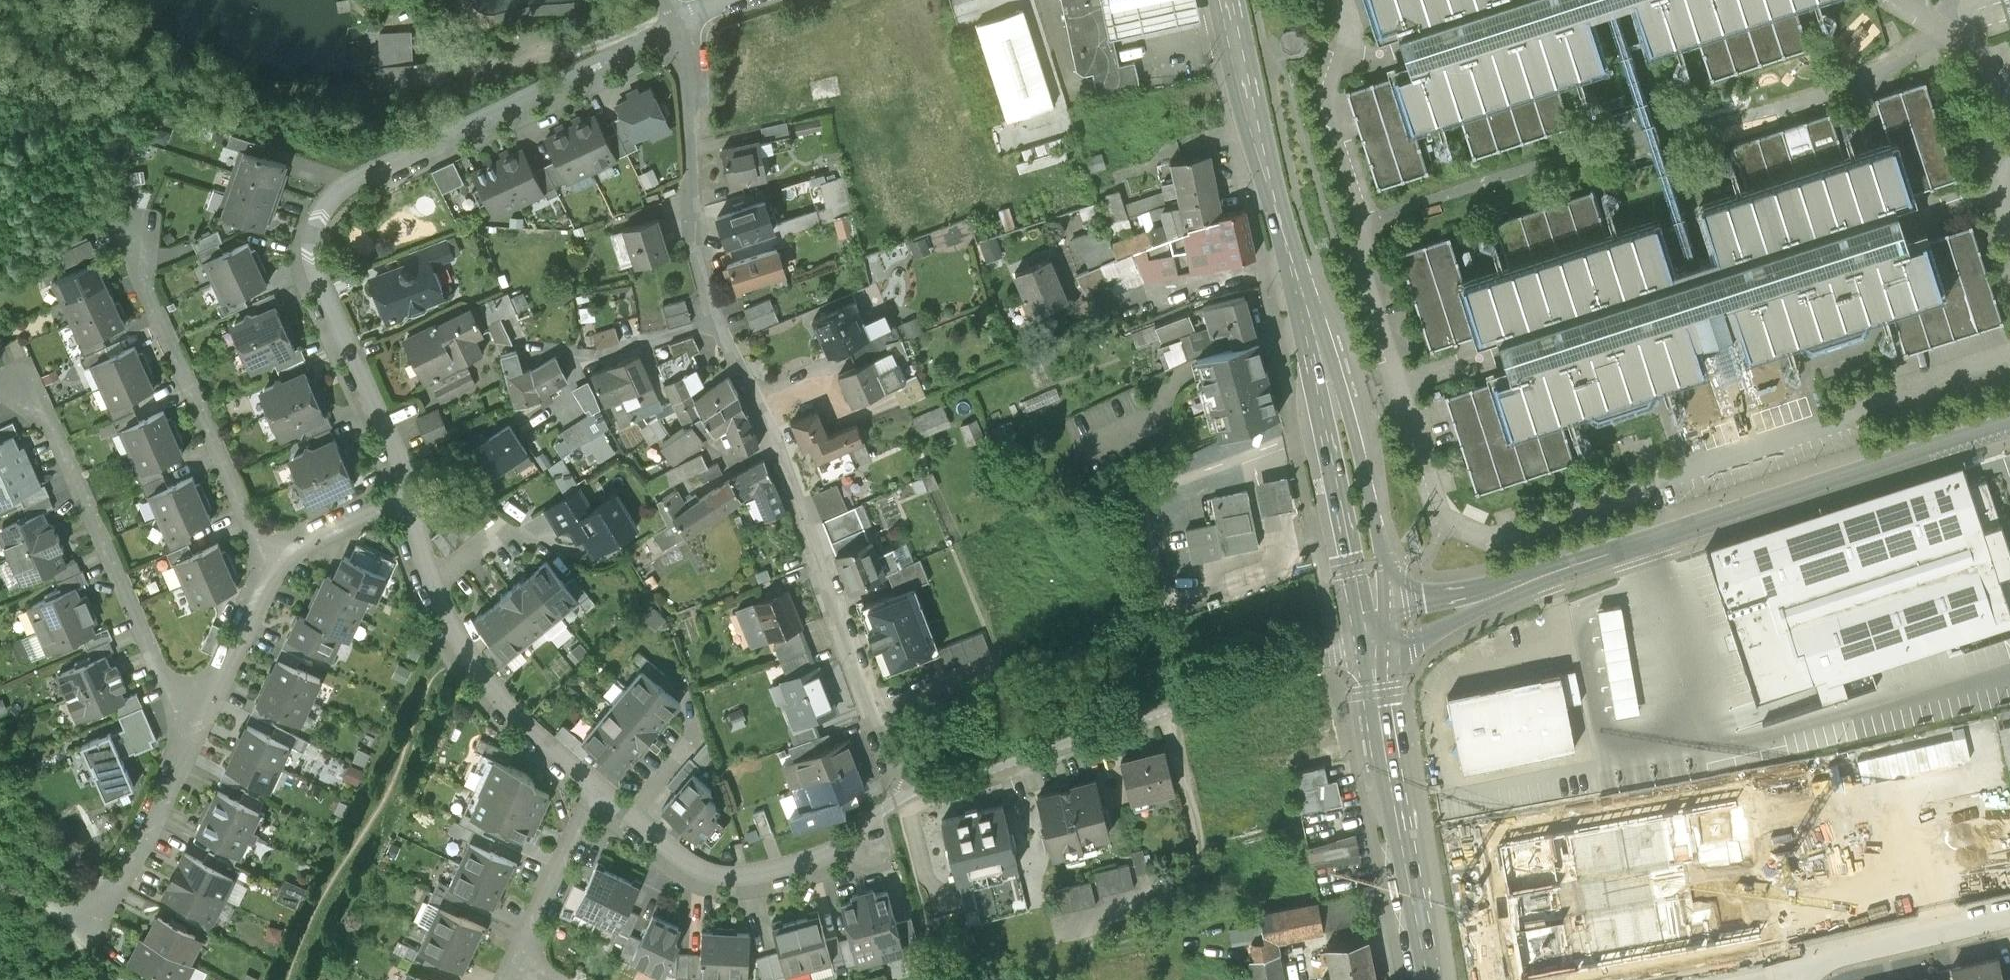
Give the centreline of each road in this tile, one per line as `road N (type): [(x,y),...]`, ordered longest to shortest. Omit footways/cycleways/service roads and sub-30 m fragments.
road 1 (residential): [(685,19),(358,174),(317,223),(320,293),(408,501)]
road 2 (tertiary): [(1375,637),(2009,421)]
road 3 (primary): [(1375,637),(1227,0)]
road 4 (residential): [(715,318),(796,500),(894,772),(914,786)]
road 5 (residential): [(914,786),(964,781),(1375,637)]
road 6 (residential): [(201,717),(179,704),(52,422),(20,385)]
road 7 (residential): [(270,567),(148,291),(134,216)]
road 8 (residential): [(598,794),(688,861),(746,878),(843,849),(914,786)]
road 9 (residential): [(408,501),(440,616),(529,730),(598,794)]
road 10 (primary): [(1432,979),(1375,637)]
road 11 (residential): [(685,19),(697,253),(715,318)]
road 12 (residential): [(201,717),(92,924)]
road 13 (residential): [(2009,915),(1843,951),(1802,969),(1800,979)]
road 14 (residential): [(715,318),(577,360),(517,353)]
road 15 (track): [(529,730),(663,580)]
road 16 (residential): [(598,794),(519,962)]
road 17 (residential): [(270,567),(201,717)]
road 18 (residential): [(408,501),(312,534),(270,567)]

